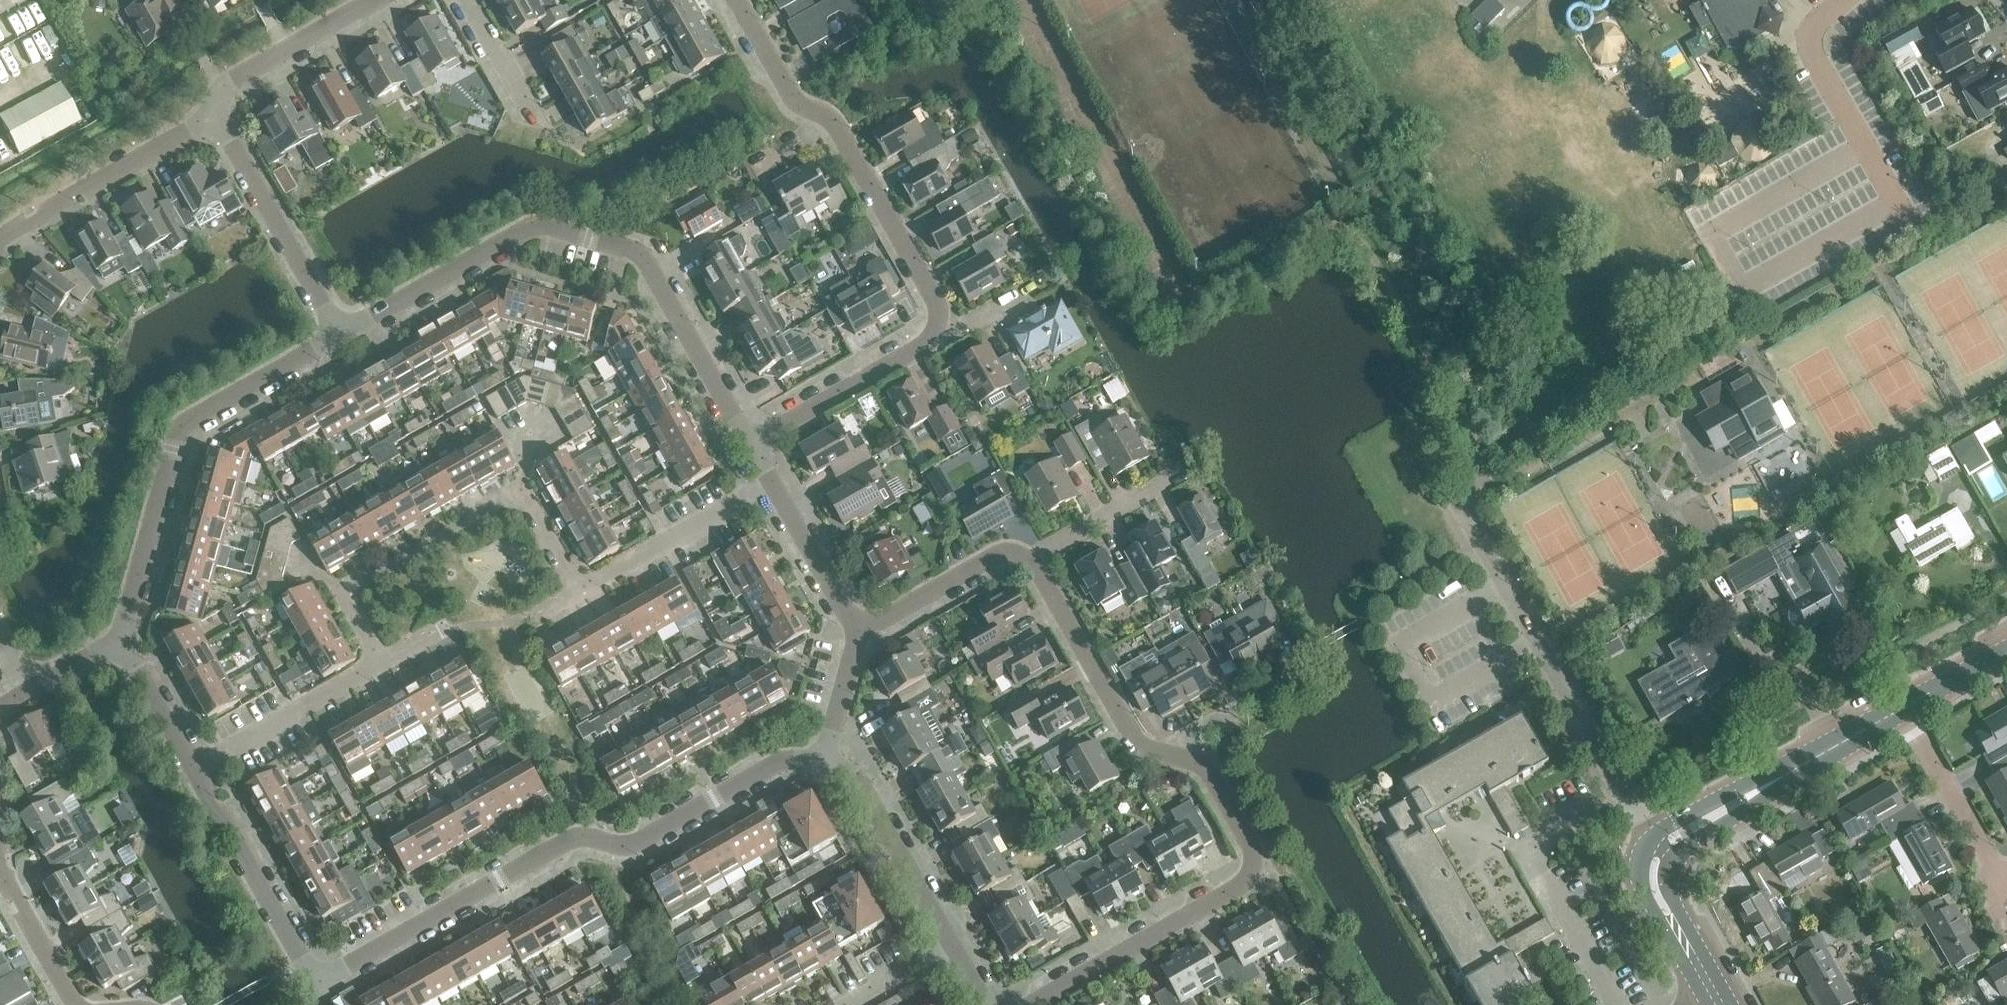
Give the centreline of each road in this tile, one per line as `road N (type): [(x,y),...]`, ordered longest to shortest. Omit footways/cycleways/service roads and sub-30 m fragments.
road 1 (residential): [(753,441),(914,349),(934,324),(935,296),(835,117),(784,93),(731,0)]
road 2 (residential): [(841,754),(779,760),(630,845),(575,838),(316,983)]
road 3 (residential): [(753,441),(624,247),(552,226),(504,241),(341,335)]
road 4 (residential): [(1023,1004),(1246,880),(1252,850),(1209,776),(1162,752)]
road 5 (residential): [(127,636),(181,433),(341,335)]
road 6 (residential): [(1660,844),(1632,811),(1462,507)]
road 7 (secondary): [(1660,844),(1900,710)]
road 8 (residential): [(341,335),(213,112)]
road 9 (residential): [(1612,1004),(1532,859),(1536,833),(1589,802)]
road 10 (residential): [(0,243),(213,112)]
road 11 (residential): [(316,983),(199,768)]
road 12 (residential): [(1162,752),(1131,742),(1029,559)]
road 13 (residential): [(579,586),(775,482)]
road 14 (residential): [(949,947),(841,754)]
road 15 (residential): [(2006,892),(1900,710)]
road 16 (residential): [(199,768),(379,661)]
road 17 (residential): [(213,112),(234,78),(371,0)]
road 18 (residential): [(857,632),(996,556),(1017,551),(1029,559)]
road 19 (residential): [(82,1004),(3,875),(0,854)]
road 20 (residential): [(857,632),(775,482)]
road 21 (secondary): [(1713,997),(1657,892),(1652,870),(1660,844)]
road 22 (residential): [(1162,752),(1304,668)]
road 23 (residential): [(1029,559),(1164,483)]
road 24 (residential): [(199,768),(127,636)]
road 25 (residential): [(536,118),(468,0)]
road 26 (residential): [(841,754),(838,705),(857,632)]
road 27 (secondary): [(1900,710),(2006,647)]

